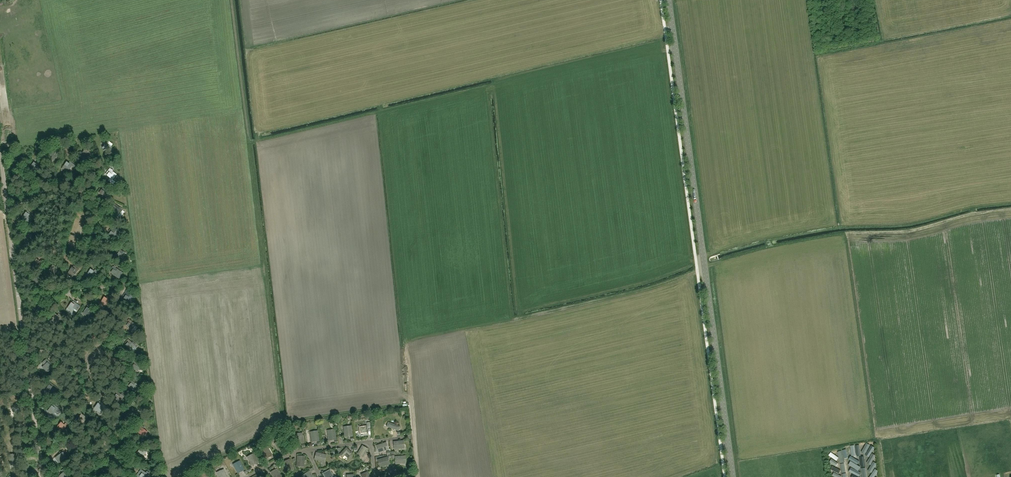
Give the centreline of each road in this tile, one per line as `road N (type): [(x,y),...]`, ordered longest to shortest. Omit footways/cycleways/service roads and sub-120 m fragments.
road 1 (tertiary): [(732,476),(669,0)]
road 2 (residential): [(0,163),(42,476)]

